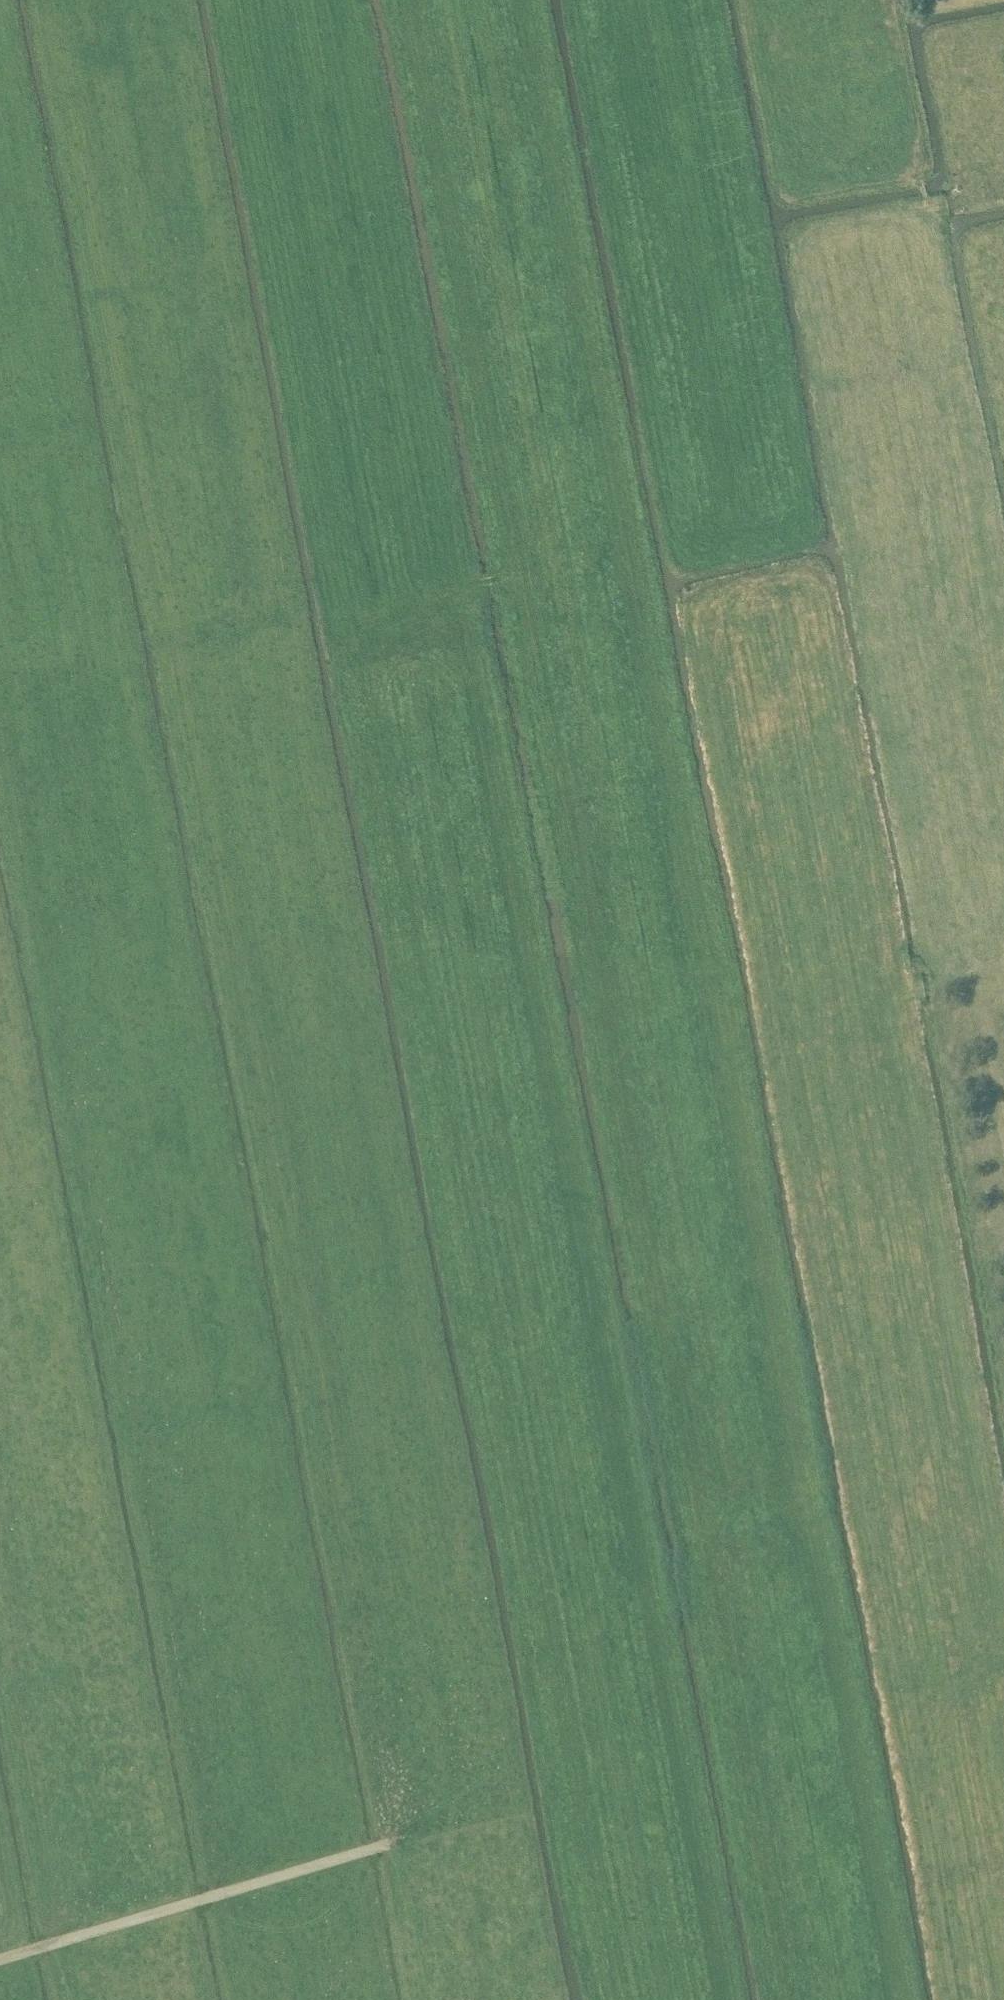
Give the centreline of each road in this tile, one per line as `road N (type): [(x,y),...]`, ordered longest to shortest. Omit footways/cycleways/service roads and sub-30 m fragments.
road 1 (track): [(386,1846),(0,1960)]

